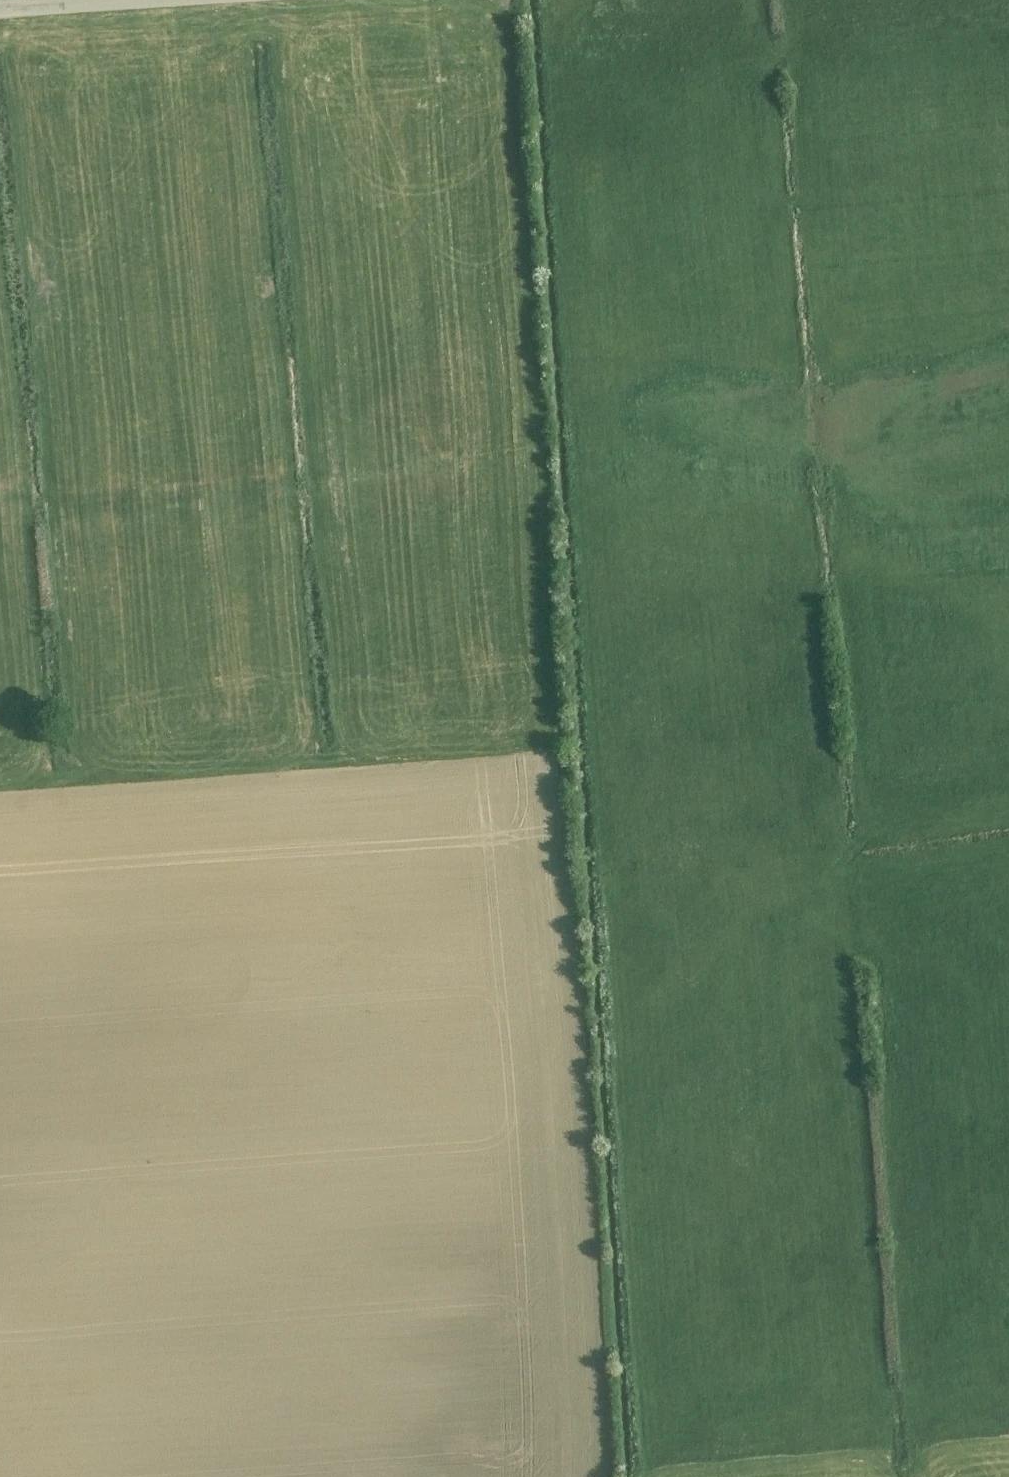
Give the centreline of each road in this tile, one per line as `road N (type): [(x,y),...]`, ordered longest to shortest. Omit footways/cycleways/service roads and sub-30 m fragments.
road 1 (unclassified): [(209,0),(0,21)]

